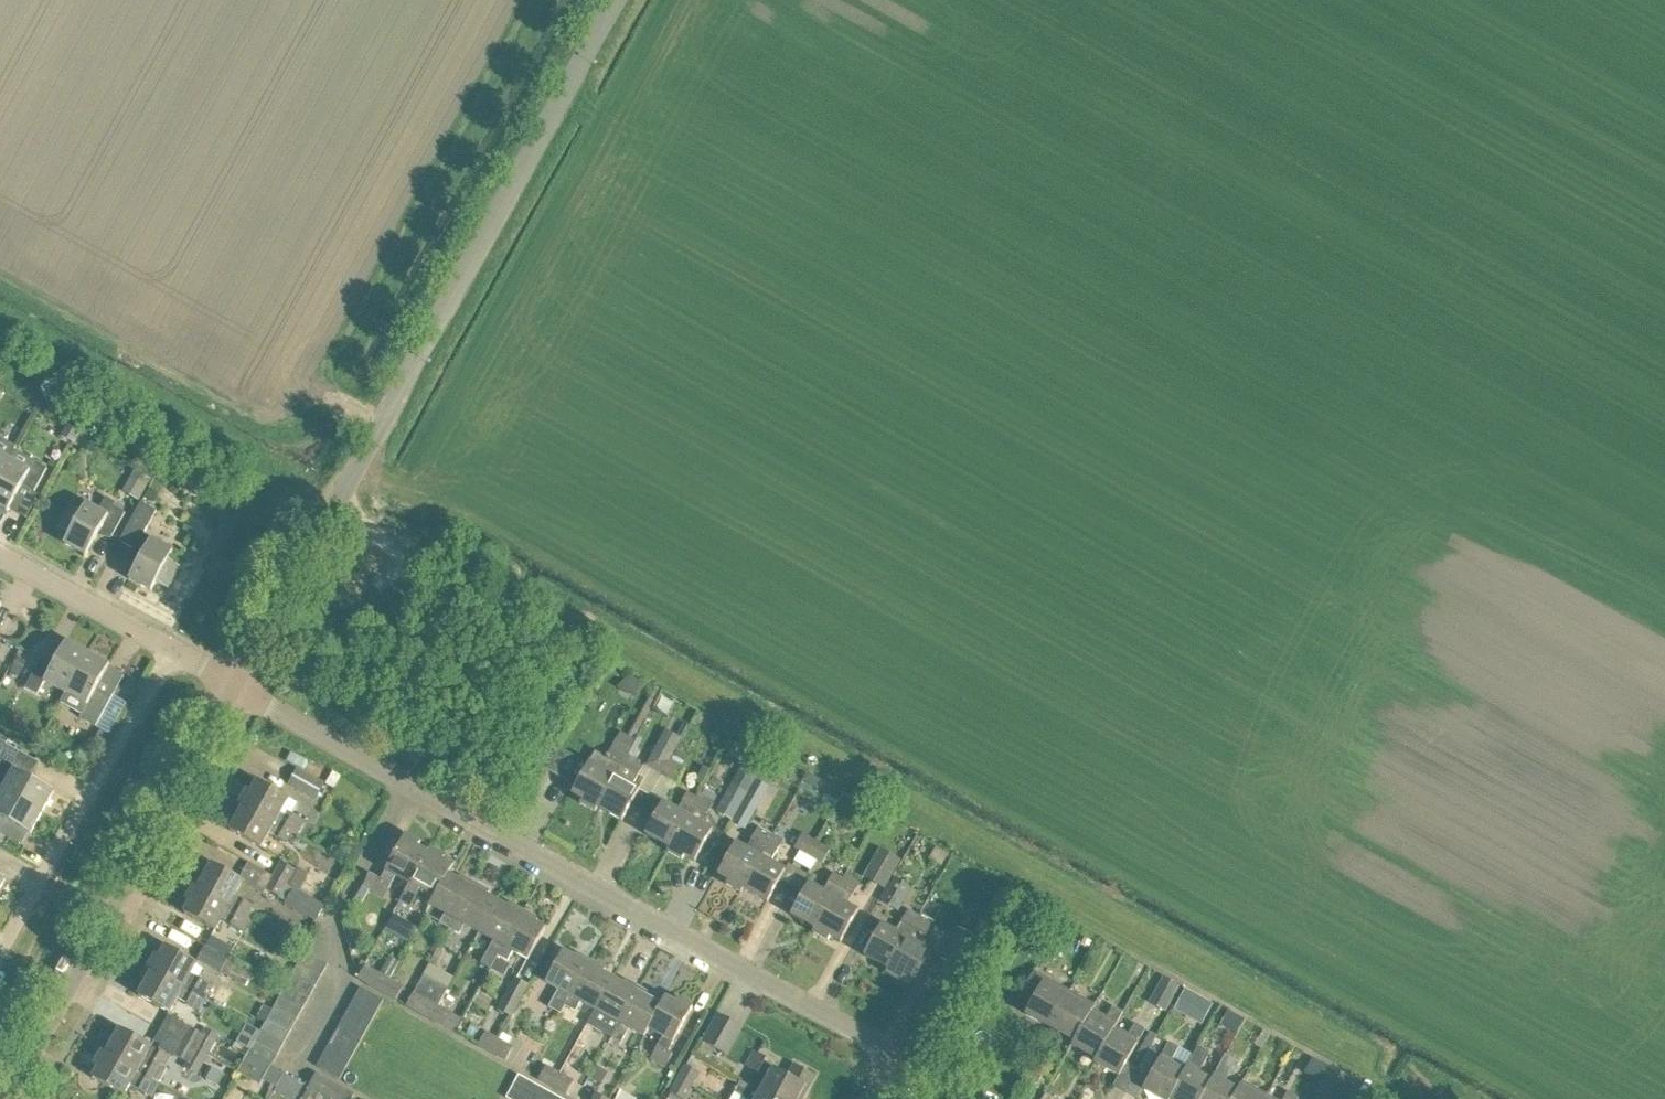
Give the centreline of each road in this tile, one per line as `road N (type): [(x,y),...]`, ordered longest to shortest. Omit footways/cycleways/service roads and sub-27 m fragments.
road 1 (unclassified): [(234,687),(614,0)]
road 2 (unclassified): [(897,1055),(234,687)]
road 3 (unclassified): [(7,1098),(234,687)]
road 4 (unclassified): [(0,945),(166,648)]
road 5 (unclassified): [(166,648),(0,557)]

